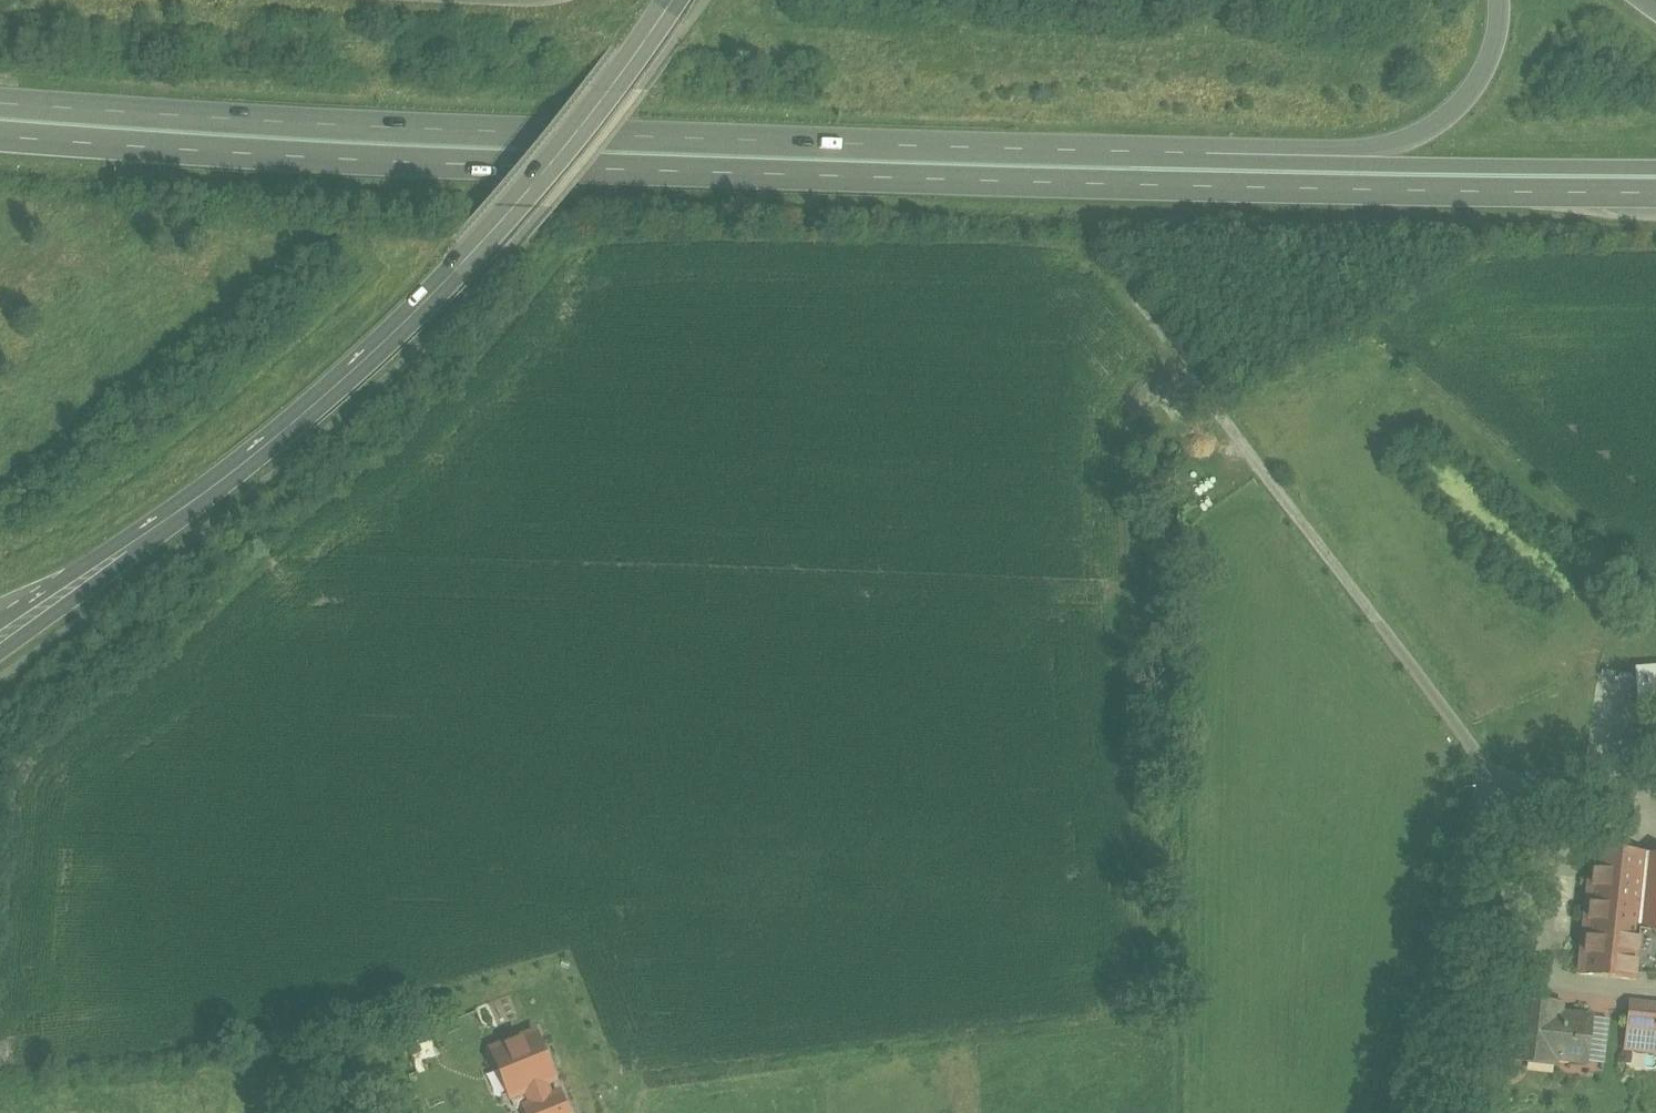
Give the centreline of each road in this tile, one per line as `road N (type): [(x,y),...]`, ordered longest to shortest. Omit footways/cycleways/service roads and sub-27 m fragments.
road 1 (trunk): [(0,109),(673,153),(1289,169)]
road 2 (secondary): [(0,638),(189,508),(369,358),(505,212),(672,0)]
road 3 (unclassified): [(1380,1112),(1457,819),(1492,767),(1655,721)]
road 4 (trunk): [(1655,169),(1289,169)]
road 5 (trunk): [(1498,0),(1482,74),(1450,110),(1376,149),(1289,169)]

